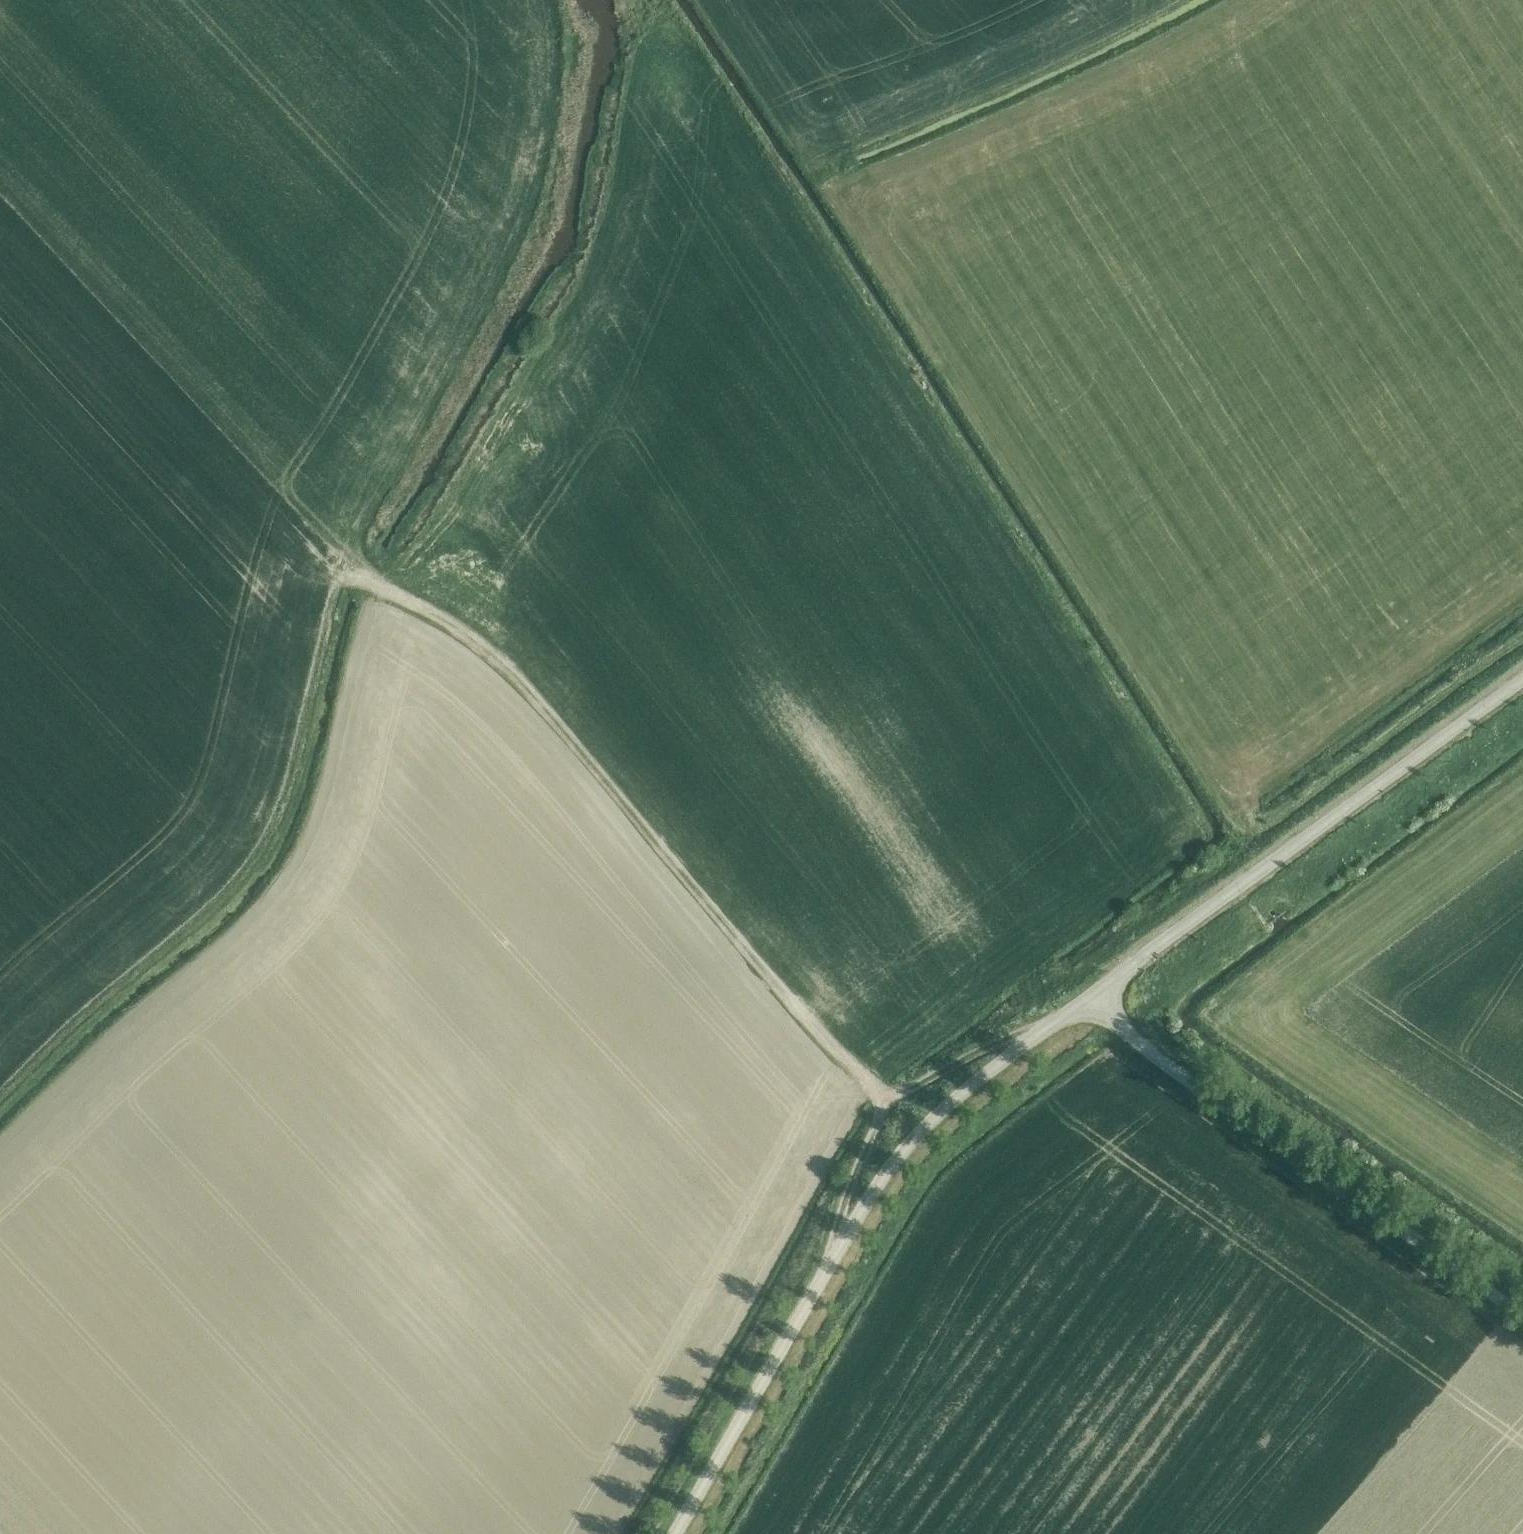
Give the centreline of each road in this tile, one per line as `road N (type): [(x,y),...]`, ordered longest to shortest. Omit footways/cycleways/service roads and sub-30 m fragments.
road 1 (unclassified): [(675,1533),(871,1197),(916,1135),(1092,995)]
road 2 (unclassified): [(1522,1314),(1147,1050),(1092,995)]
road 3 (unclassified): [(1092,995),(1522,678)]

